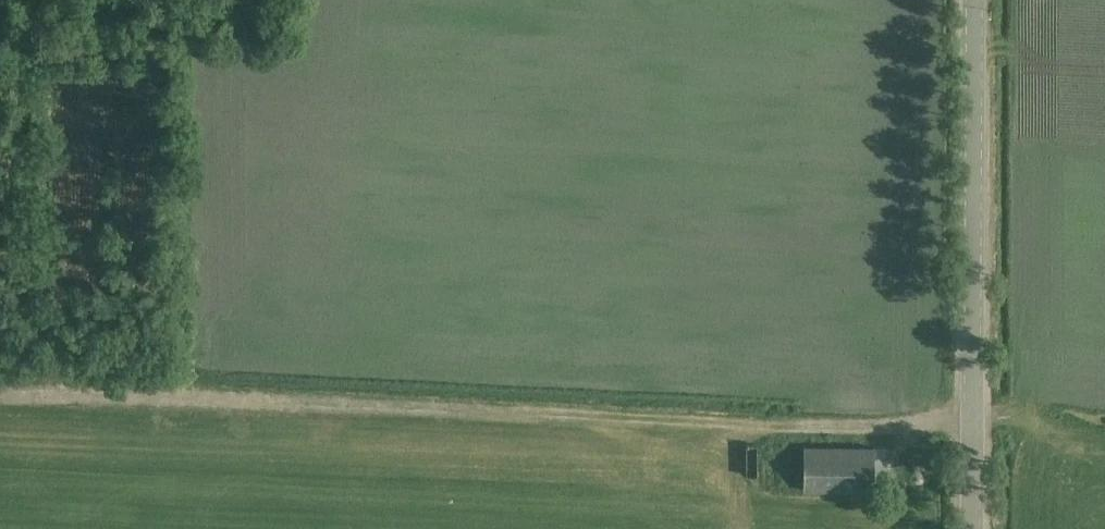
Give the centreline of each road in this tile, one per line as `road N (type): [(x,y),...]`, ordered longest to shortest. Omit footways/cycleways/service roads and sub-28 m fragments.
road 1 (track): [(0,391),(973,427)]
road 2 (tertiary): [(973,528),(975,0)]
road 3 (track): [(152,42),(0,35)]

